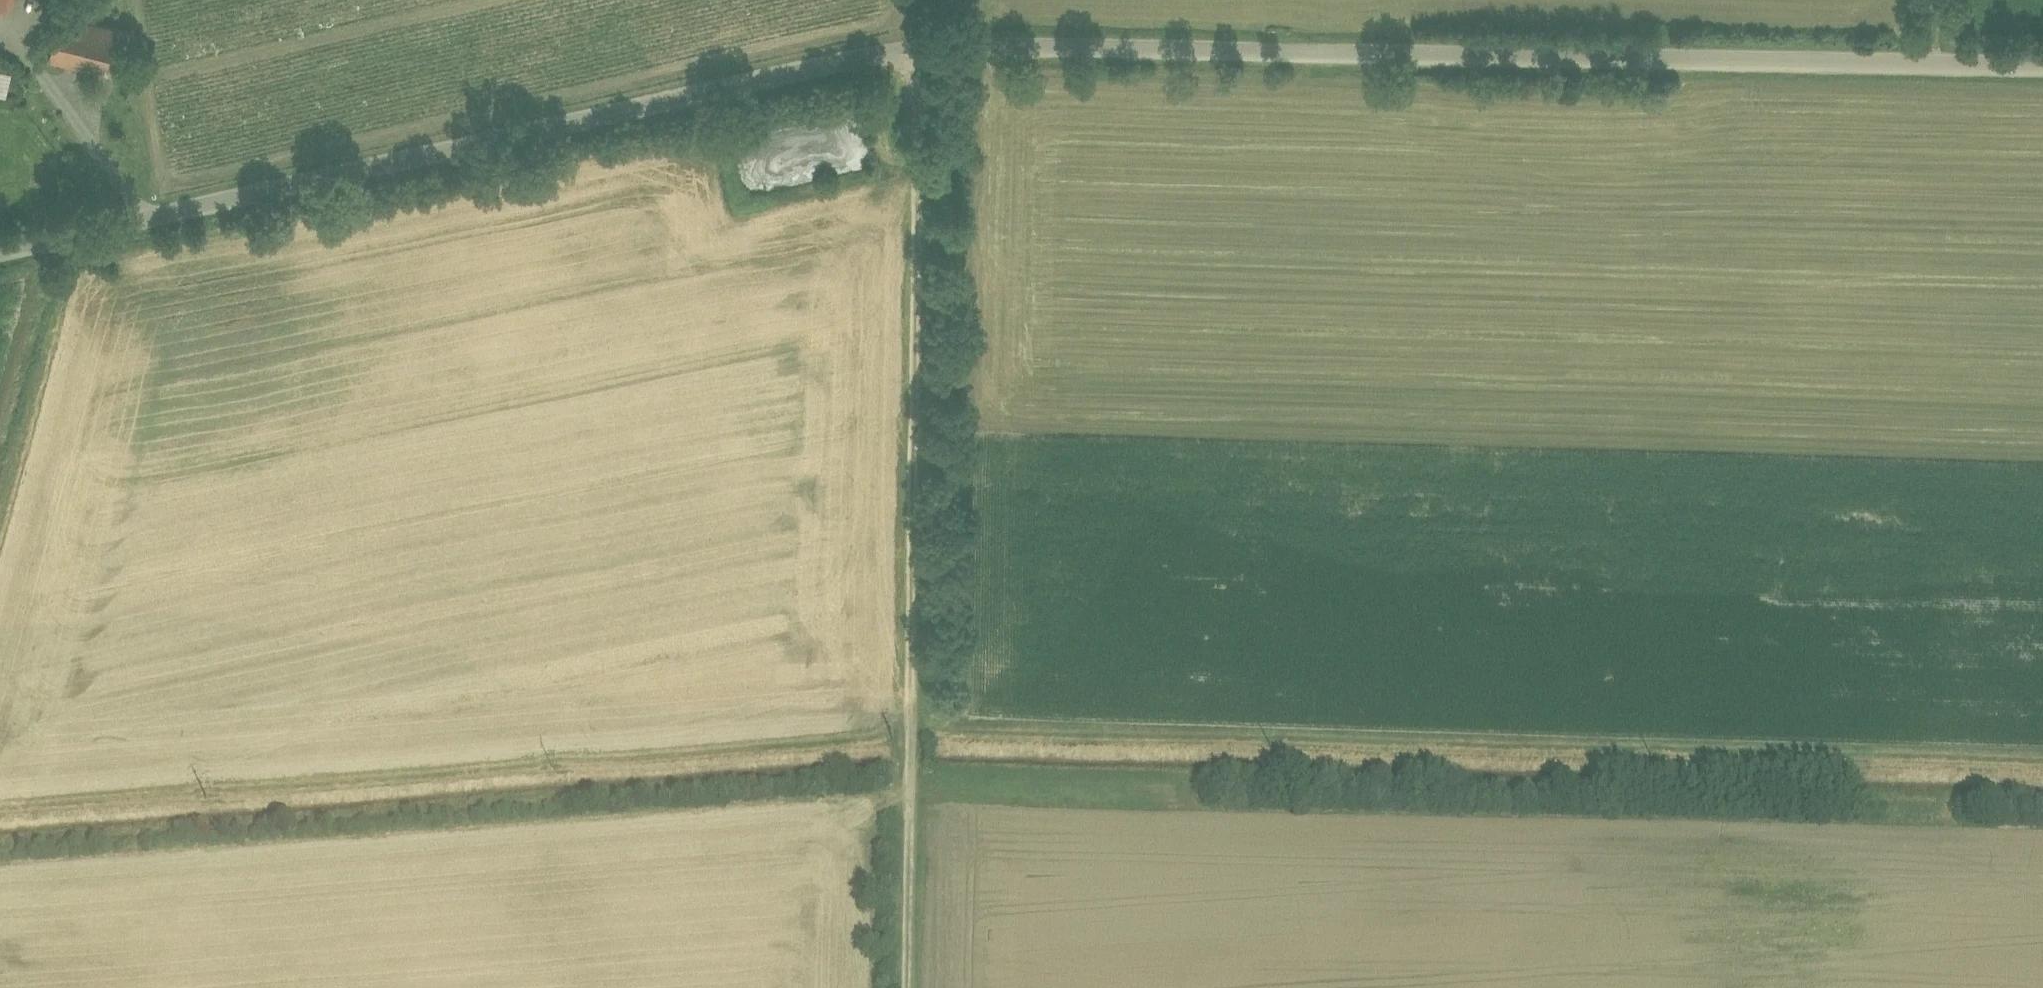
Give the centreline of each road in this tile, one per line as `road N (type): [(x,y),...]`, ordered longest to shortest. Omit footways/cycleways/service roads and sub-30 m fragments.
road 1 (residential): [(0,249),(901,50),(2042,65)]

